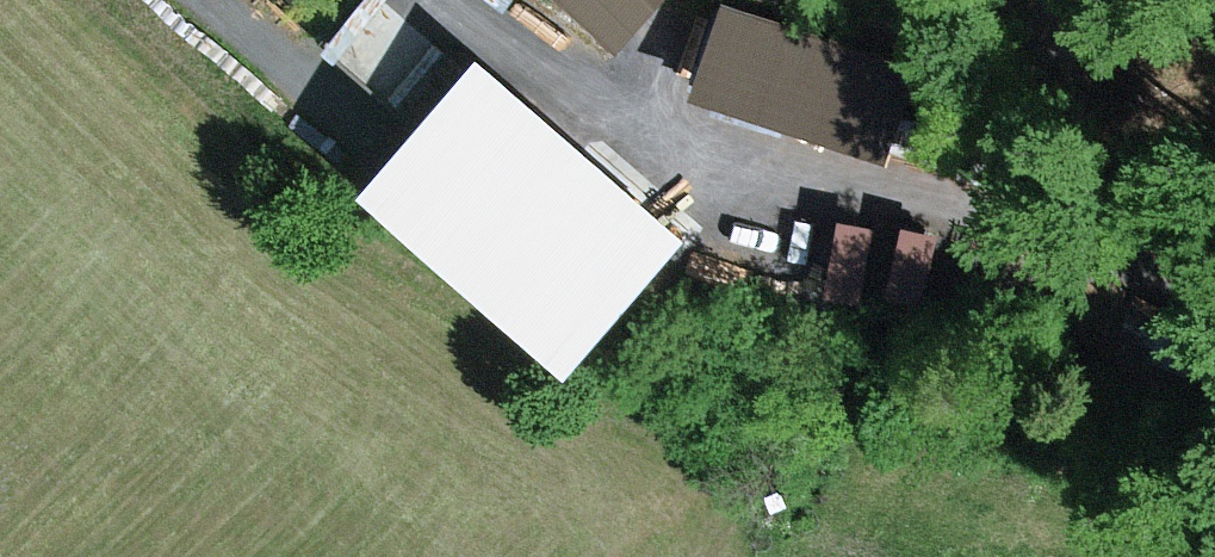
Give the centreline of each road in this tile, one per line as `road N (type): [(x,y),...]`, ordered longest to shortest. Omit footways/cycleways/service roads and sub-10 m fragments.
road 1 (track): [(445,0),(620,108),(1055,244),(1214,311)]
road 2 (track): [(221,0),(387,135)]

